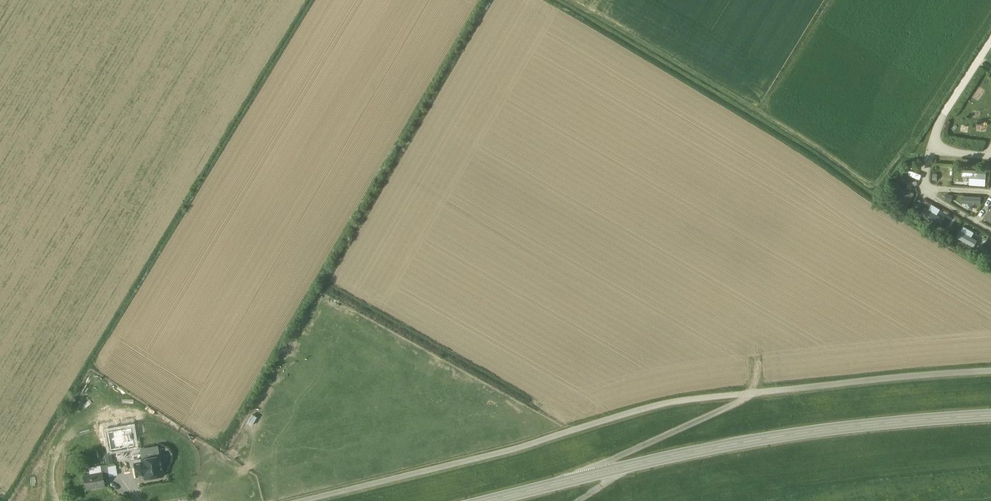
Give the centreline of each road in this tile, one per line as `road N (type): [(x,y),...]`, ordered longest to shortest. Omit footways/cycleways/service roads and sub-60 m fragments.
road 1 (tertiary): [(483,500),(795,433),(990,414)]
road 2 (track): [(754,383),(753,393),(578,477)]

